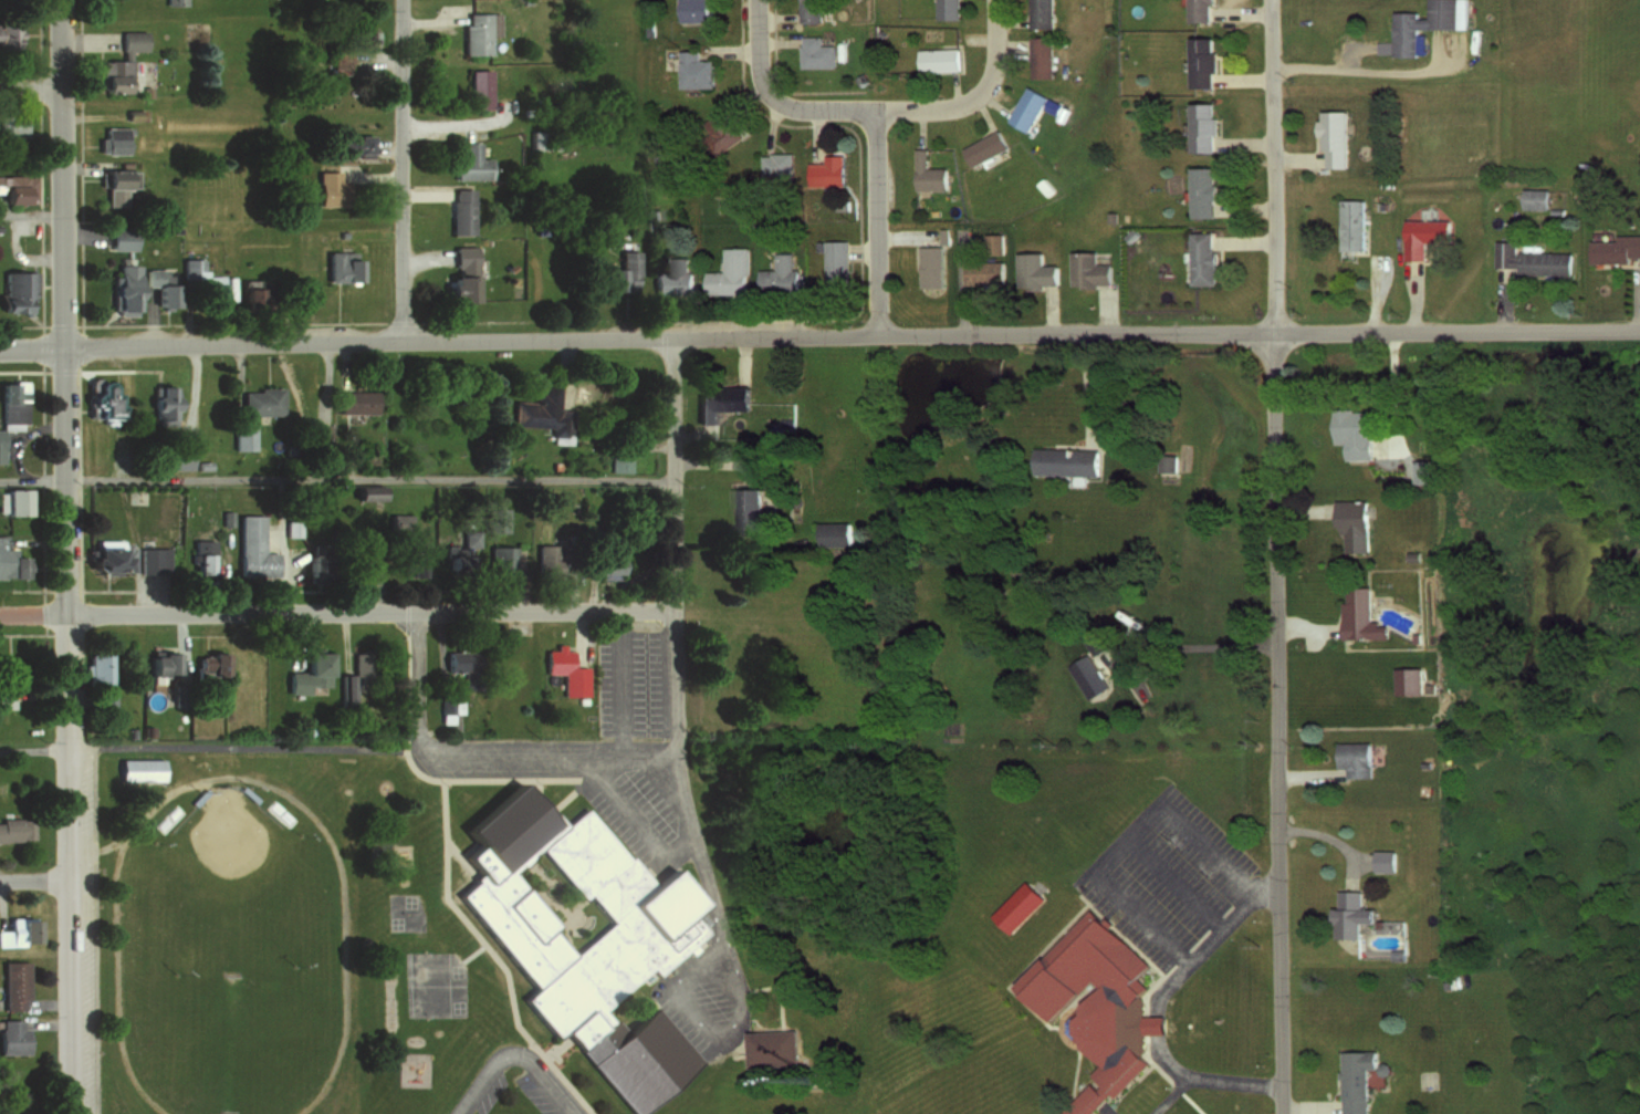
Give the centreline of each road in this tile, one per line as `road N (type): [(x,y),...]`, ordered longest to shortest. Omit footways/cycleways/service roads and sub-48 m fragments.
road 1 (residential): [(0,347),(881,334)]
road 2 (residential): [(1285,1113),(1276,334)]
road 3 (residential): [(881,334),(1639,327)]
road 4 (residential): [(0,616),(672,611)]
road 5 (residential): [(67,615),(63,0)]
road 6 (residential): [(72,1113),(67,615)]
road 7 (residential): [(671,771),(429,767),(420,746),(418,613)]
road 8 (residential): [(405,341),(404,0)]
road 9 (residential): [(1276,334),(1272,0)]
road 10 (residential): [(672,611),(675,337)]
road 11 (residential): [(881,334),(878,110)]
road 12 (residential): [(878,110),(794,108),(775,100),(758,61),(758,0)]
road 13 (residential): [(878,110),(950,108),(982,92),(997,59),(997,0)]

